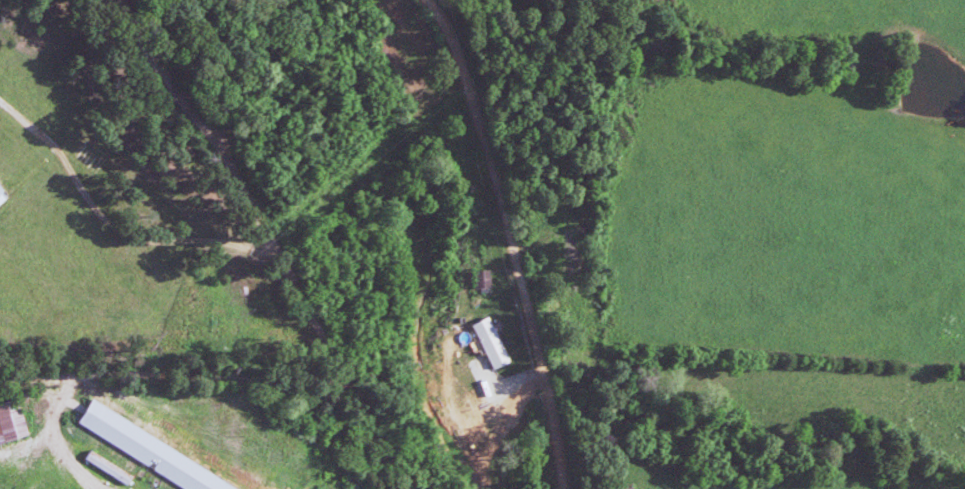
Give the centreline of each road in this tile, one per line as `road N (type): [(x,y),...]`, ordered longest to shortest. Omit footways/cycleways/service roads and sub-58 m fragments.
road 1 (residential): [(563,488),(545,374),(496,184),(453,38),(430,0)]
road 2 (residential): [(403,488),(273,264)]

